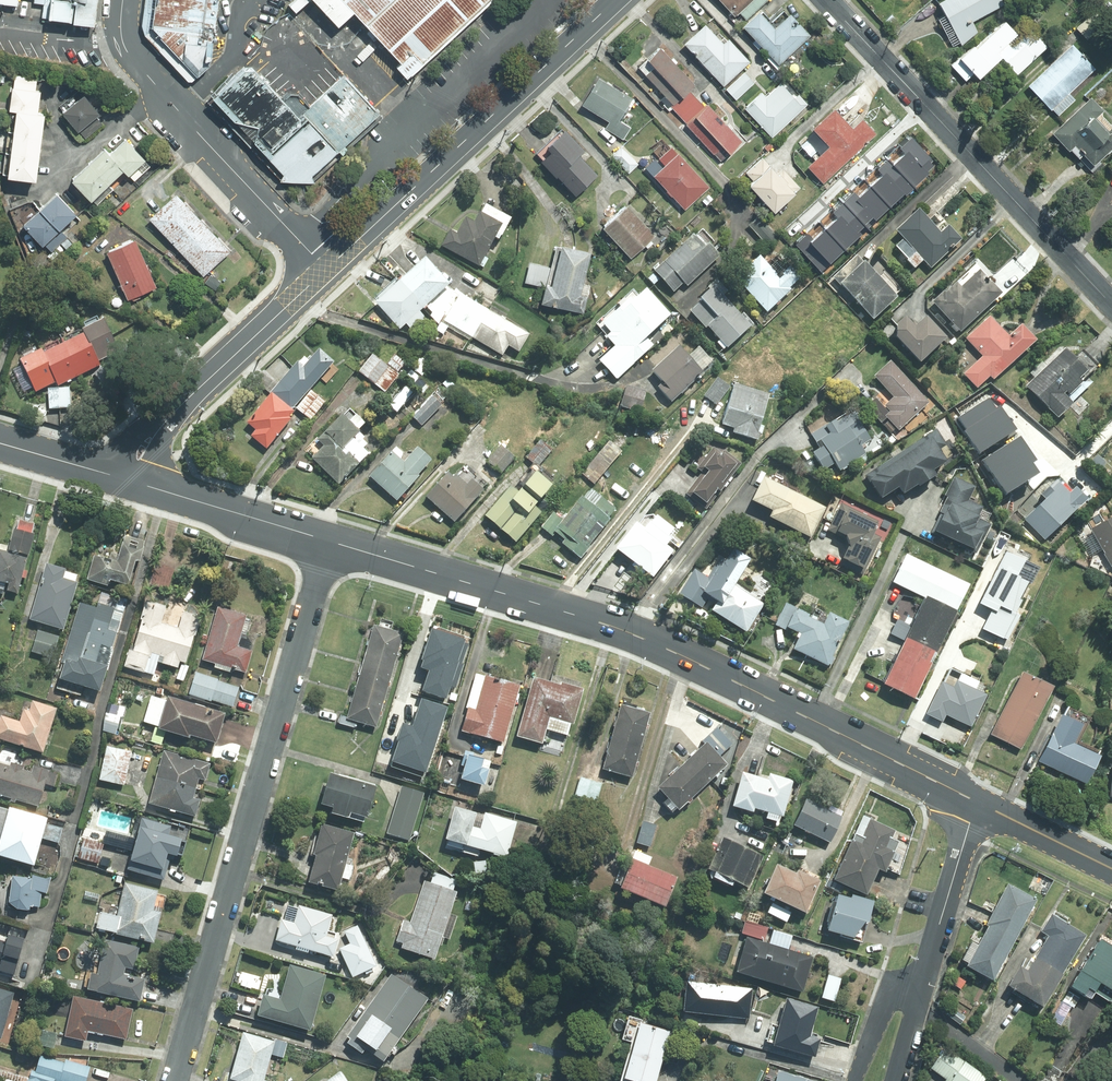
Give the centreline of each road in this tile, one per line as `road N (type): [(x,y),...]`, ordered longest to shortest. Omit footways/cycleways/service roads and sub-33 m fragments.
road 1 (secondary): [(977,802),(633,634),(329,541)]
road 2 (residential): [(178,1080),(329,541)]
road 3 (residential): [(1111,302),(825,0)]
road 4 (secondary): [(617,0),(325,270)]
road 5 (tertiary): [(123,0),(123,45),(133,60),(325,270)]
road 6 (residential): [(897,1080),(977,802)]
road 7 (secondary): [(329,541),(152,487)]
road 8 (secondary): [(325,270),(206,382)]
road 9 (secondary): [(1111,869),(977,802)]
road 10 (secondary): [(102,473),(149,422),(206,382)]

